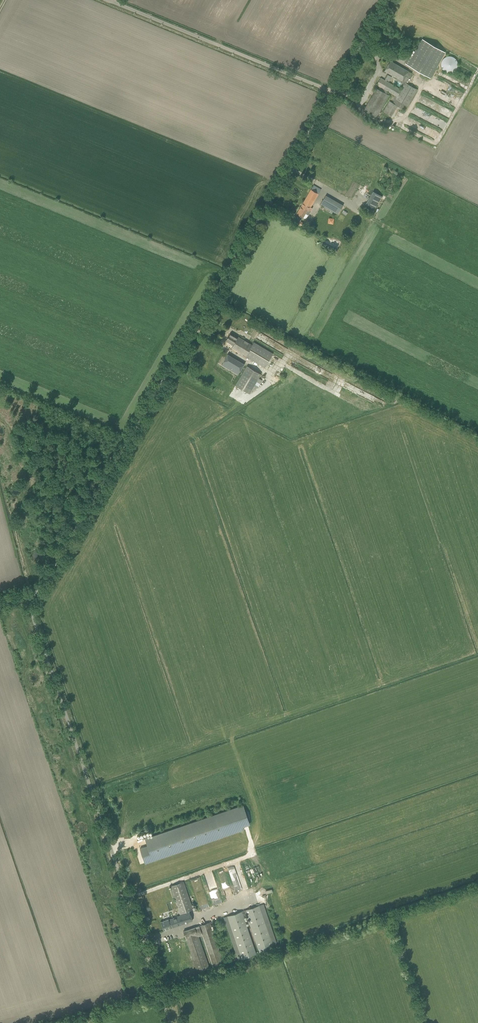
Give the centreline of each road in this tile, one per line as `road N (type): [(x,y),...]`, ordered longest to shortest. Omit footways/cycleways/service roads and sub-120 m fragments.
road 1 (unclassified): [(26,598),(46,587),(333,95)]
road 2 (unclassified): [(170,1022),(26,598)]
road 3 (unclassified): [(333,95),(103,0)]

